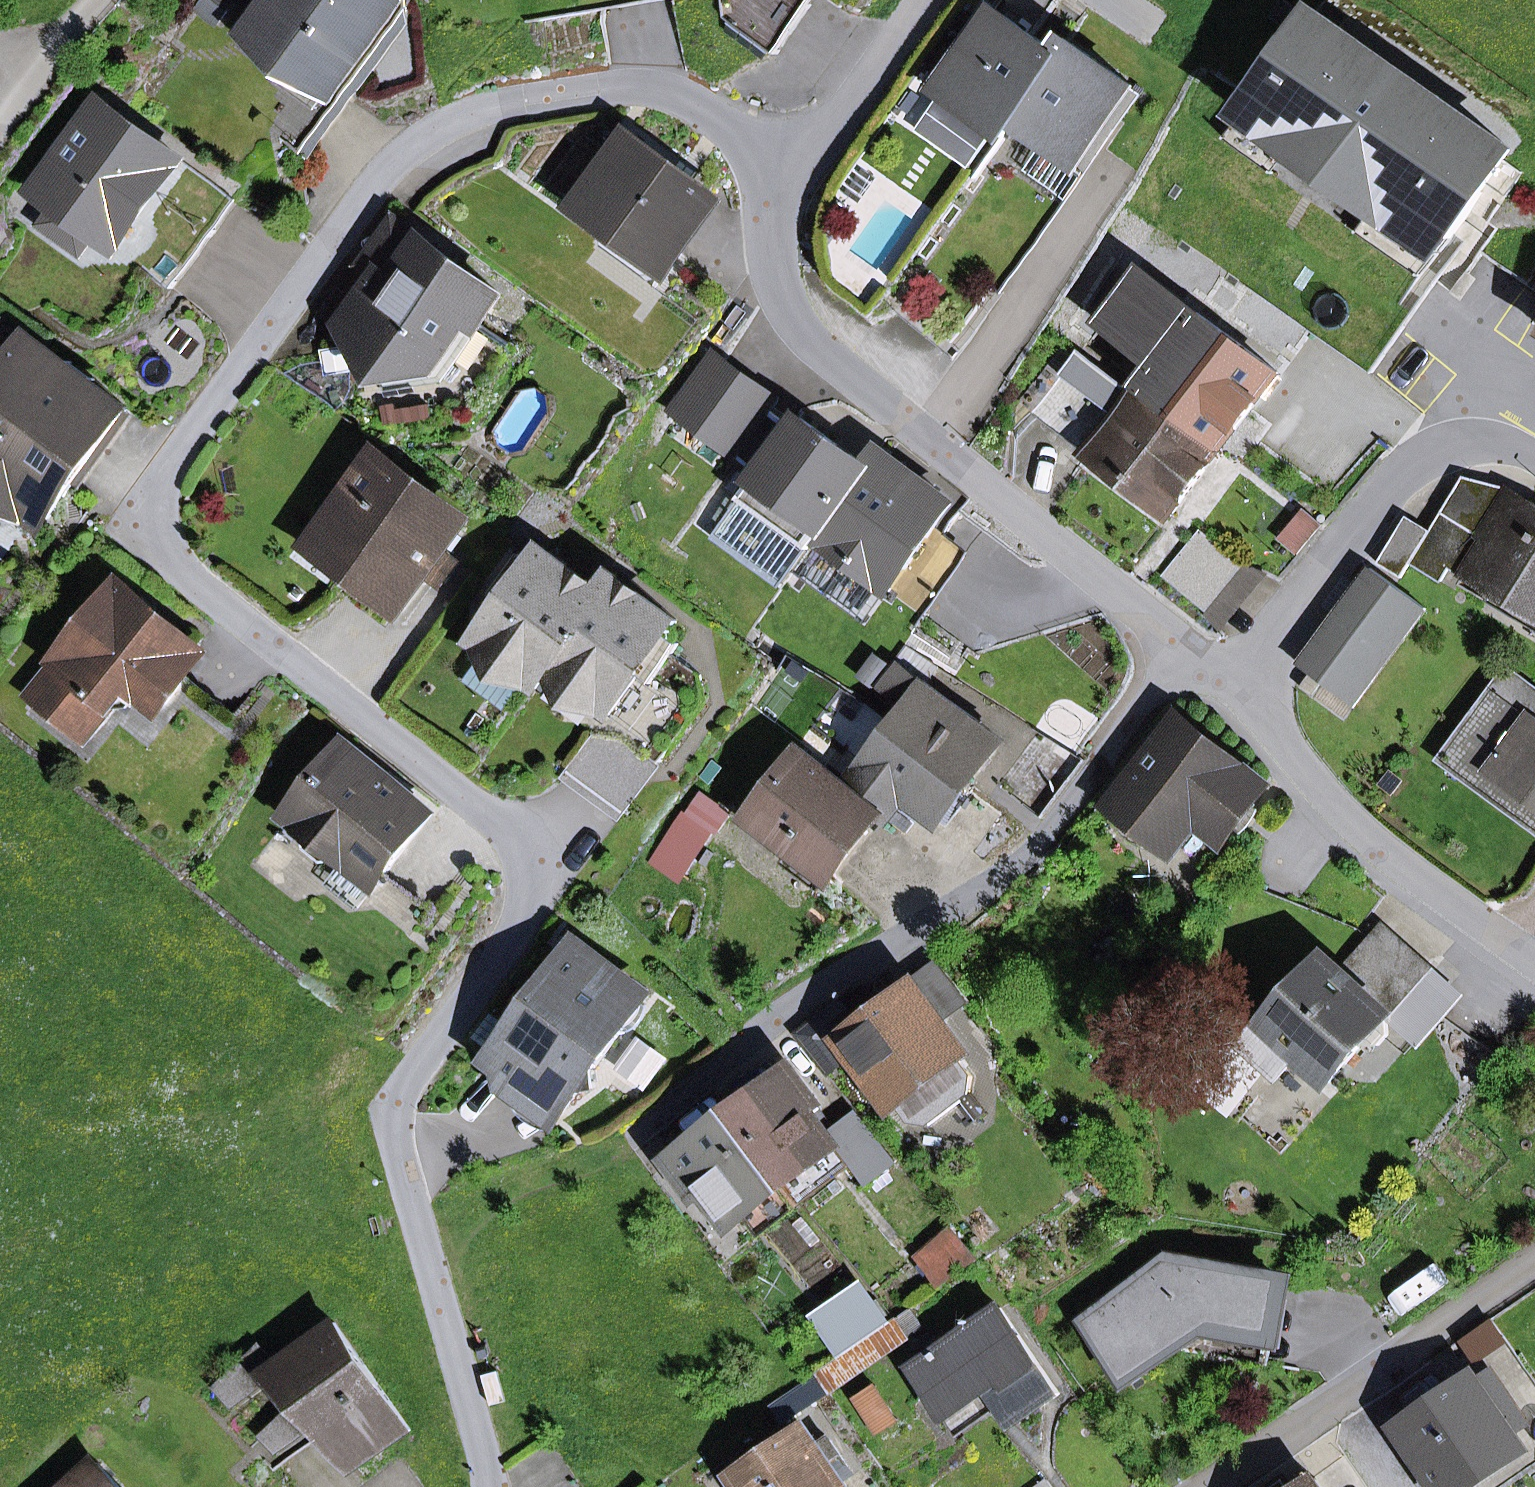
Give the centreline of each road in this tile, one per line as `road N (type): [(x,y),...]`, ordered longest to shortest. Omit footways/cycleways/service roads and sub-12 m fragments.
road 1 (residential): [(783,191),(744,138),(678,94),(599,88),(479,109),(432,129),(366,189),(157,491),(156,525),(179,568),(488,818),(521,868),(522,904),(506,941),(394,1110),(398,1151),(489,1486)]
road 2 (residential): [(626,1142),(750,1041),(891,942),(1024,864),(1193,649)]
road 3 (residential): [(1193,649),(822,354),(798,326),(775,268),(783,191)]
road 4 (residential): [(1534,962),(1415,876),(1343,812),(1240,681)]
road 5 (residential): [(1240,681),(1408,464),(1438,447),(1466,444),(1534,454)]
road 6 (residential): [(1534,1270),(1217,1486)]
road 7 (residential): [(923,0),(783,191)]
road 8 (residential): [(96,0),(0,130)]

